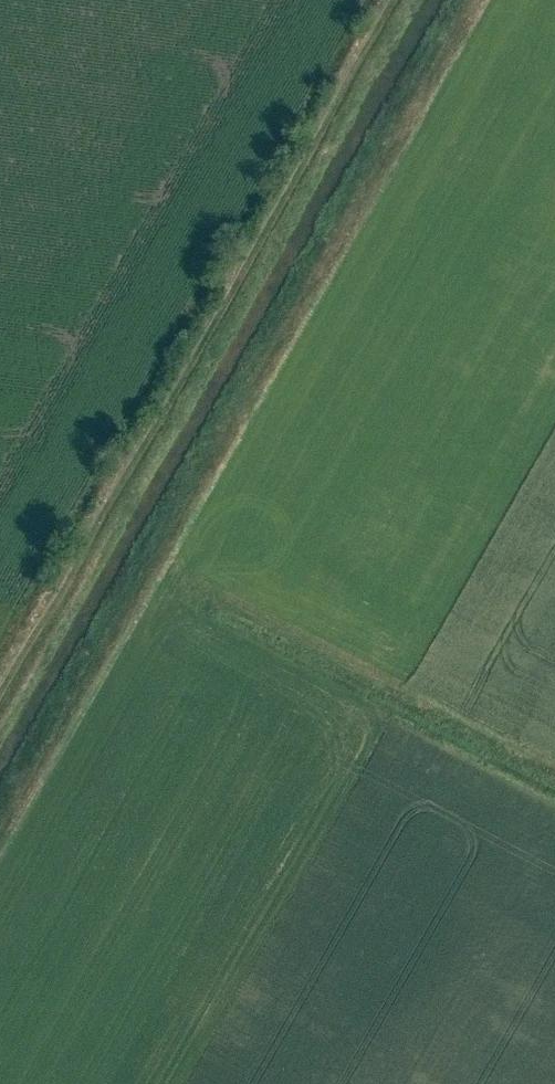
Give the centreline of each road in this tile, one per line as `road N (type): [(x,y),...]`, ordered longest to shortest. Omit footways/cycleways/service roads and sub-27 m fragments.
road 1 (track): [(394,0),(0,687)]

